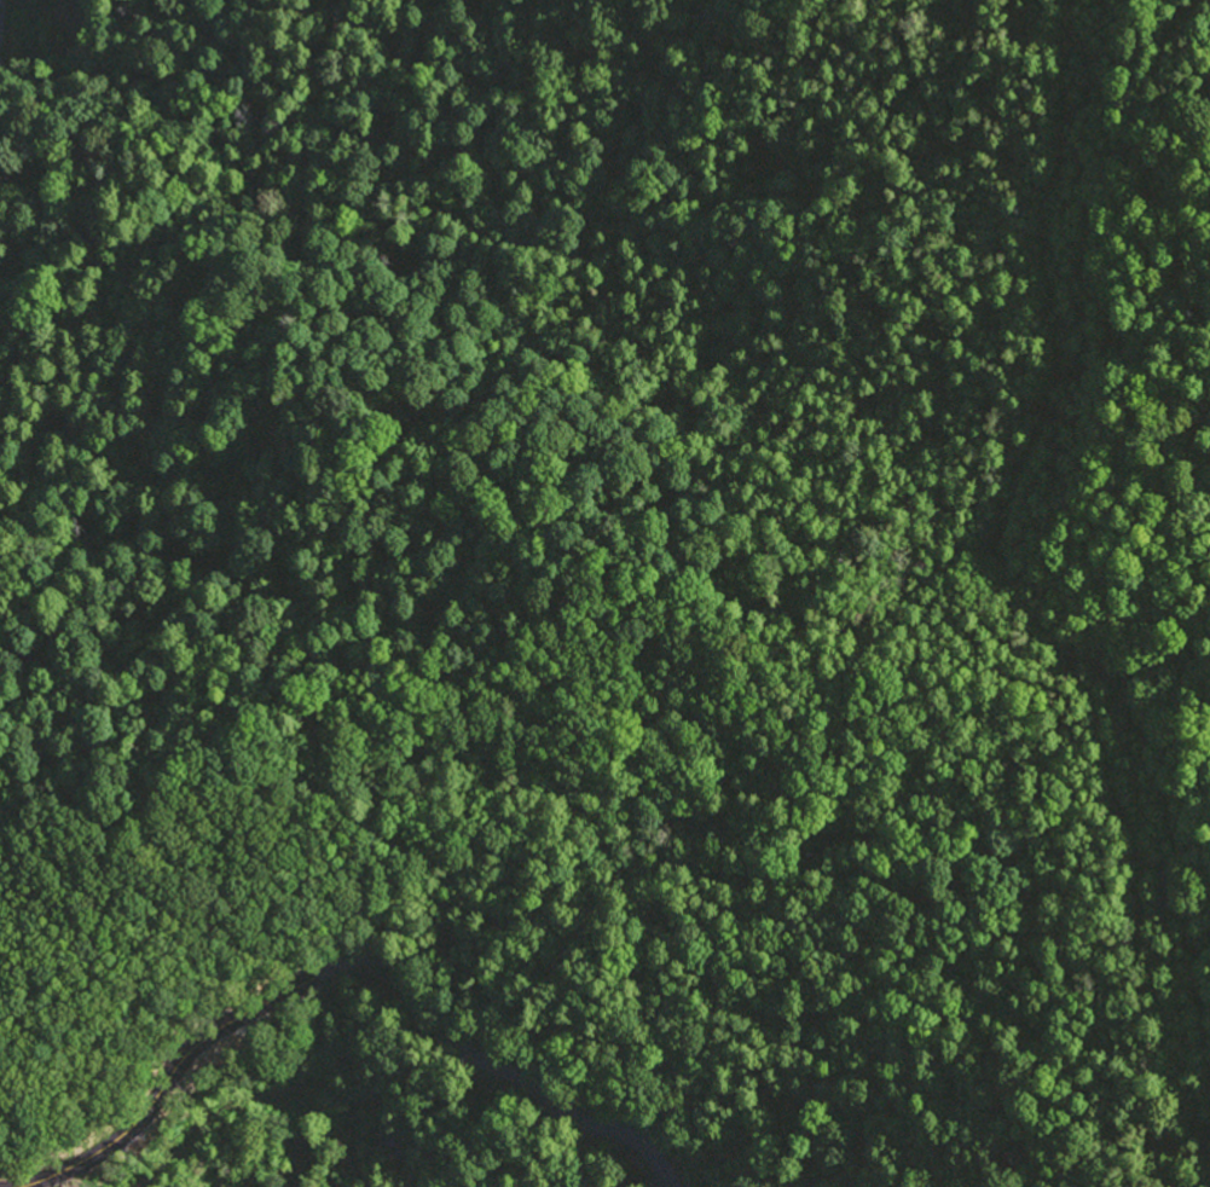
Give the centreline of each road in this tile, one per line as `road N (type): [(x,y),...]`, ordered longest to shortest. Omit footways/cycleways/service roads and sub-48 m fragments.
road 1 (secondary): [(676,1186),(637,1141),(562,1107),(486,1058),(436,1018),(404,977),(365,960),(253,1011),(185,1055),(125,1131),(57,1175),(14,1186)]

